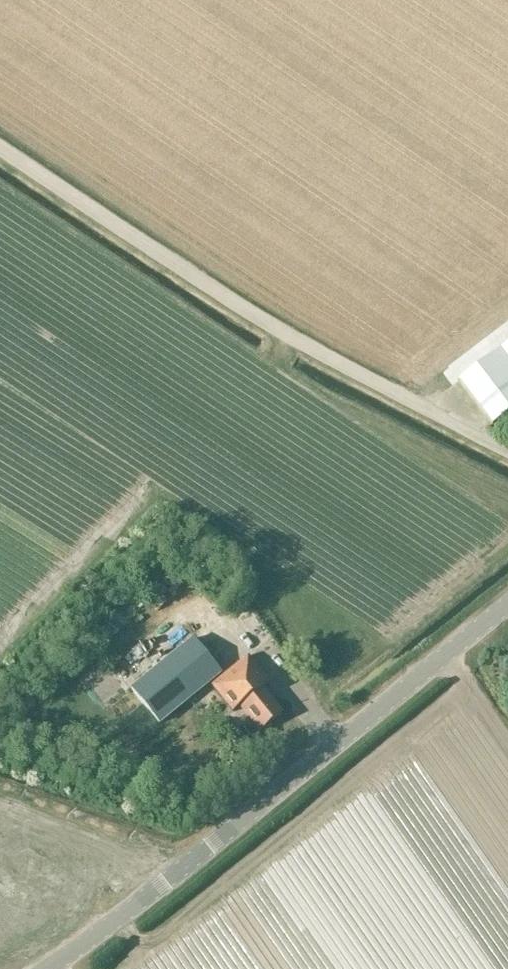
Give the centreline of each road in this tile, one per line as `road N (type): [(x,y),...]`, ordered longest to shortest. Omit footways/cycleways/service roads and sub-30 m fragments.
road 1 (unclassified): [(48,968),(507,603)]

